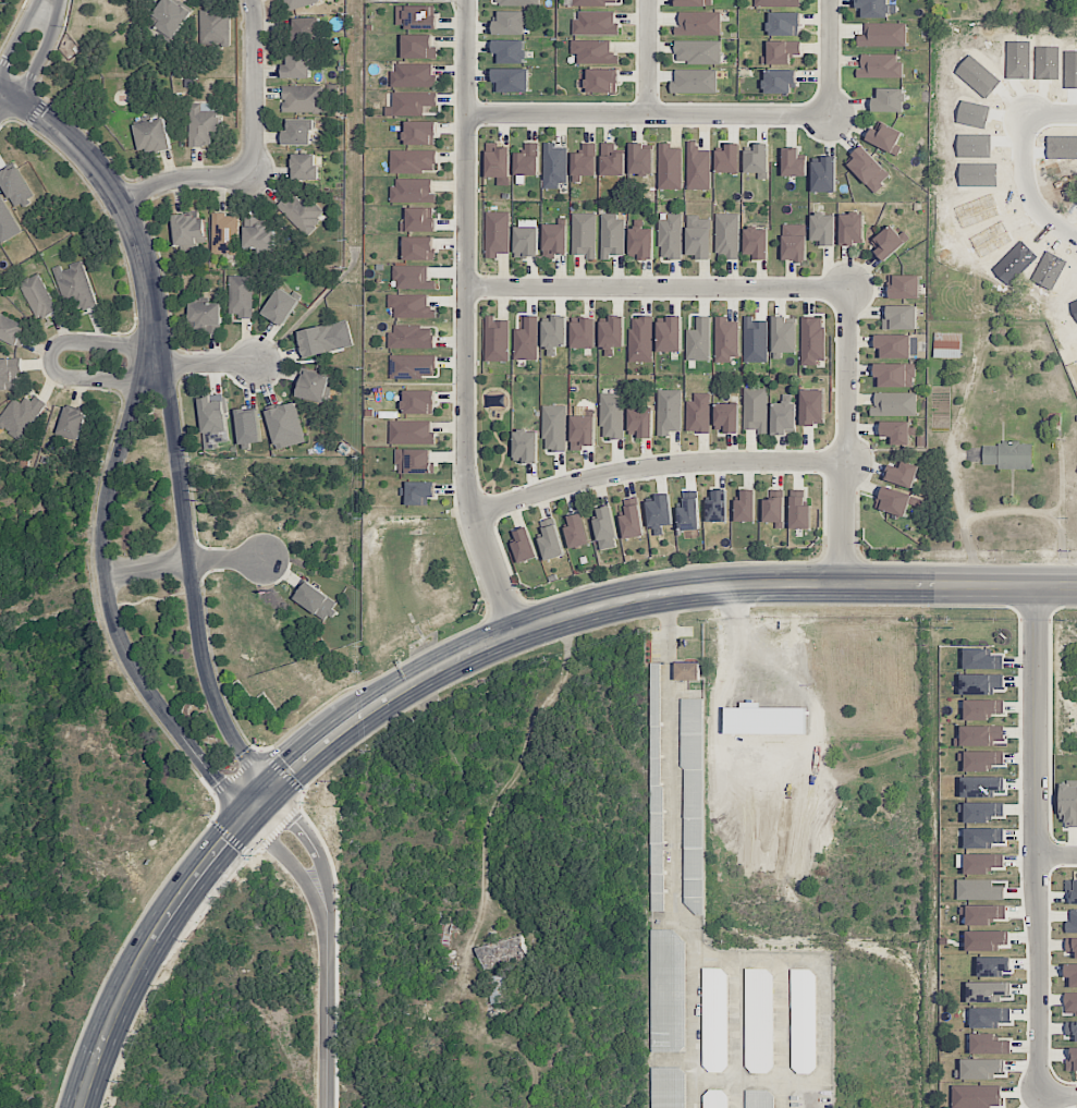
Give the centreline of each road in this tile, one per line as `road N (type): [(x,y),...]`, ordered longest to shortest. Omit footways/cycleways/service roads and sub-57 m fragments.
road 1 (secondary): [(1076,587),(767,585),(671,594),(591,609),(429,674),(321,747),(212,857),(124,996),(82,1107)]
road 2 (residential): [(517,634),(474,518),(467,474),(468,0)]
road 3 (tertiary): [(155,331),(112,477),(105,575),(130,662),(247,818)]
road 4 (residential): [(1036,586),(1038,1094)]
road 5 (tertiary): [(273,789),(222,716),(207,667),(171,395),(155,331)]
road 6 (residential): [(850,289),(467,289)]
road 7 (residential): [(474,518),(614,474),(846,463)]
road 8 (residential): [(468,117),(832,118)]
road 9 (residential): [(119,203),(183,180),(255,178),(250,0)]
road 10 (residential): [(844,585),(850,289)]
road 11 (tertiary): [(3,97),(85,158),(119,203),(135,239),(155,331)]
road 12 (residential): [(164,364),(145,346),(68,341),(49,358),(66,377),(138,381),(164,364)]
road 13 (residential): [(105,575),(262,558)]

